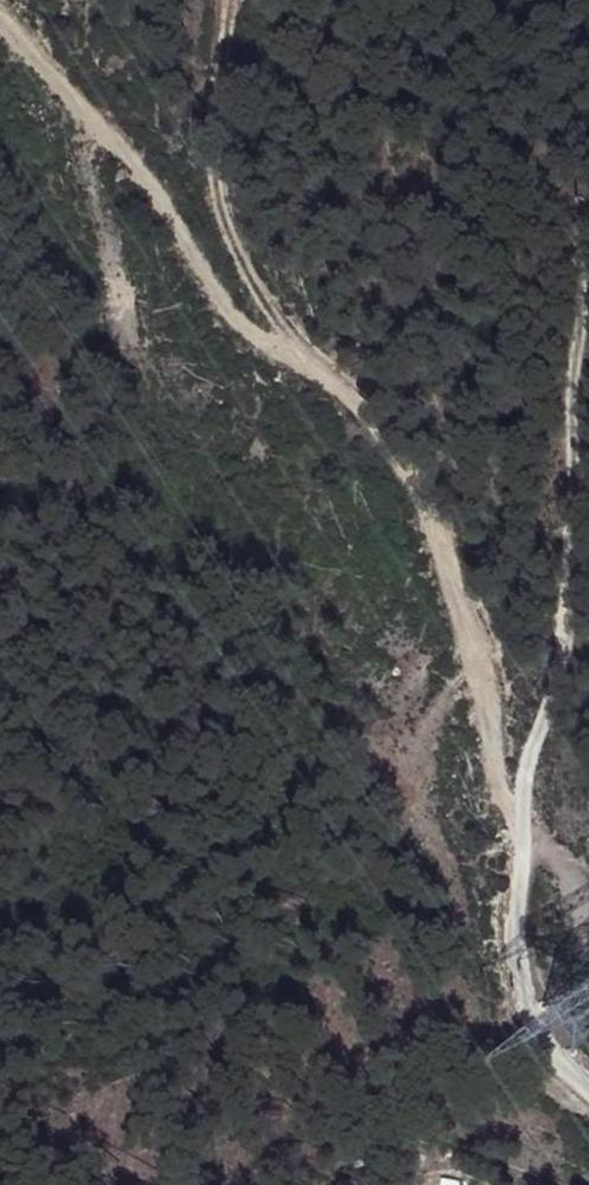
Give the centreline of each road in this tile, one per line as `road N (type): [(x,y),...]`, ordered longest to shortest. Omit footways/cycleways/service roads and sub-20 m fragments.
road 1 (residential): [(522,840),(503,799),(473,630),(422,486),(369,411),(258,339),(204,280),(158,190),(0,15)]
road 2 (residential): [(522,840),(574,562),(579,366),(588,317)]
road 3 (track): [(321,375),(254,283),(214,191),(212,107),(234,0)]
road 4 (residential): [(588,1093),(557,1058),(514,967),(522,840)]

